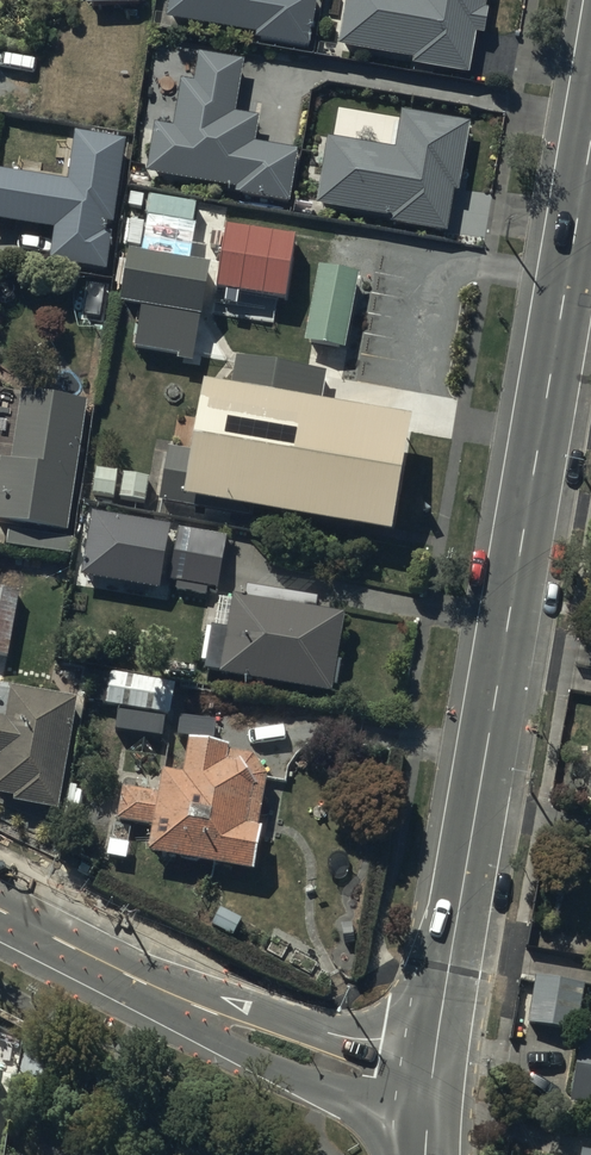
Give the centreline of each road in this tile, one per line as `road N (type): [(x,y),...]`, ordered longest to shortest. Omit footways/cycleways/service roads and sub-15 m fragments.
road 1 (tertiary): [(590,129),(429,1099)]
road 2 (tertiary): [(429,1099),(271,1042),(0,910)]

